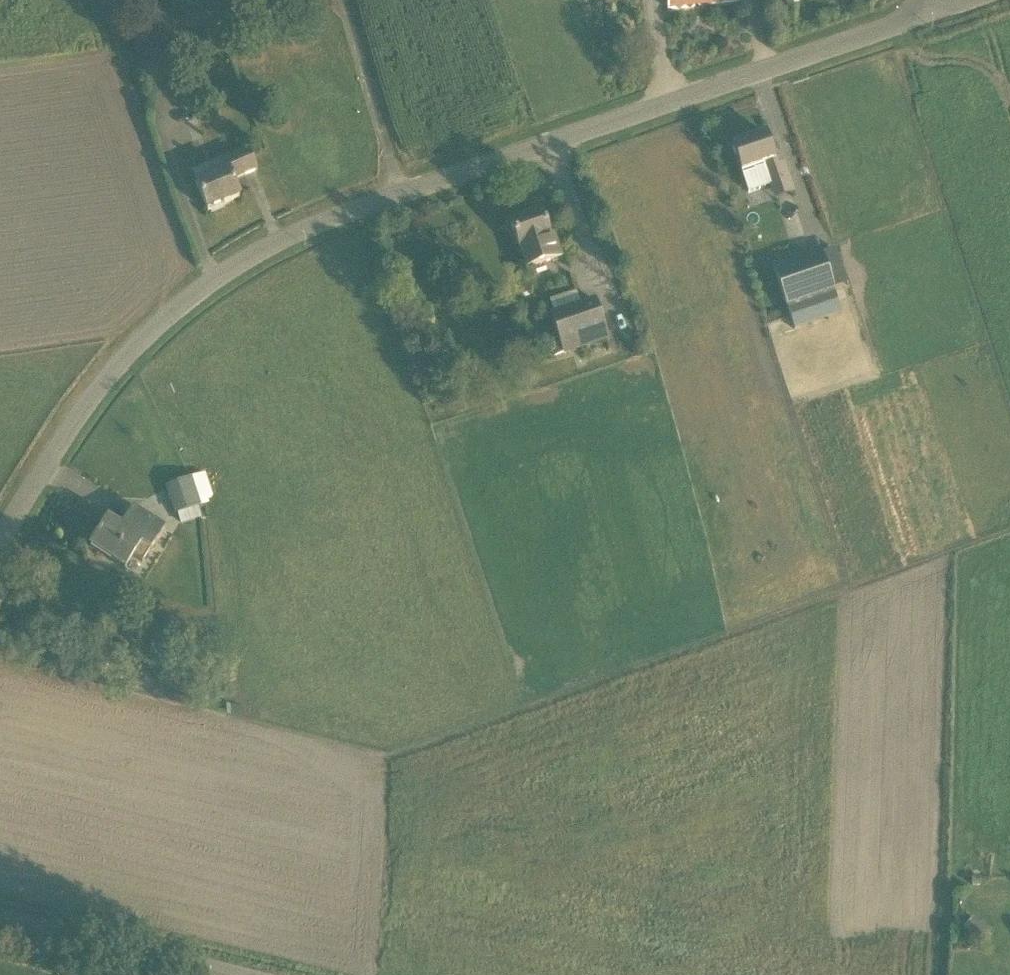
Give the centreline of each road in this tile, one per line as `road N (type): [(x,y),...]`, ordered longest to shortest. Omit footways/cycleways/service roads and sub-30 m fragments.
road 1 (unclassified): [(0,560),(101,402),(176,312),(281,236),(922,23)]
road 2 (unclassified): [(251,974),(0,916)]

